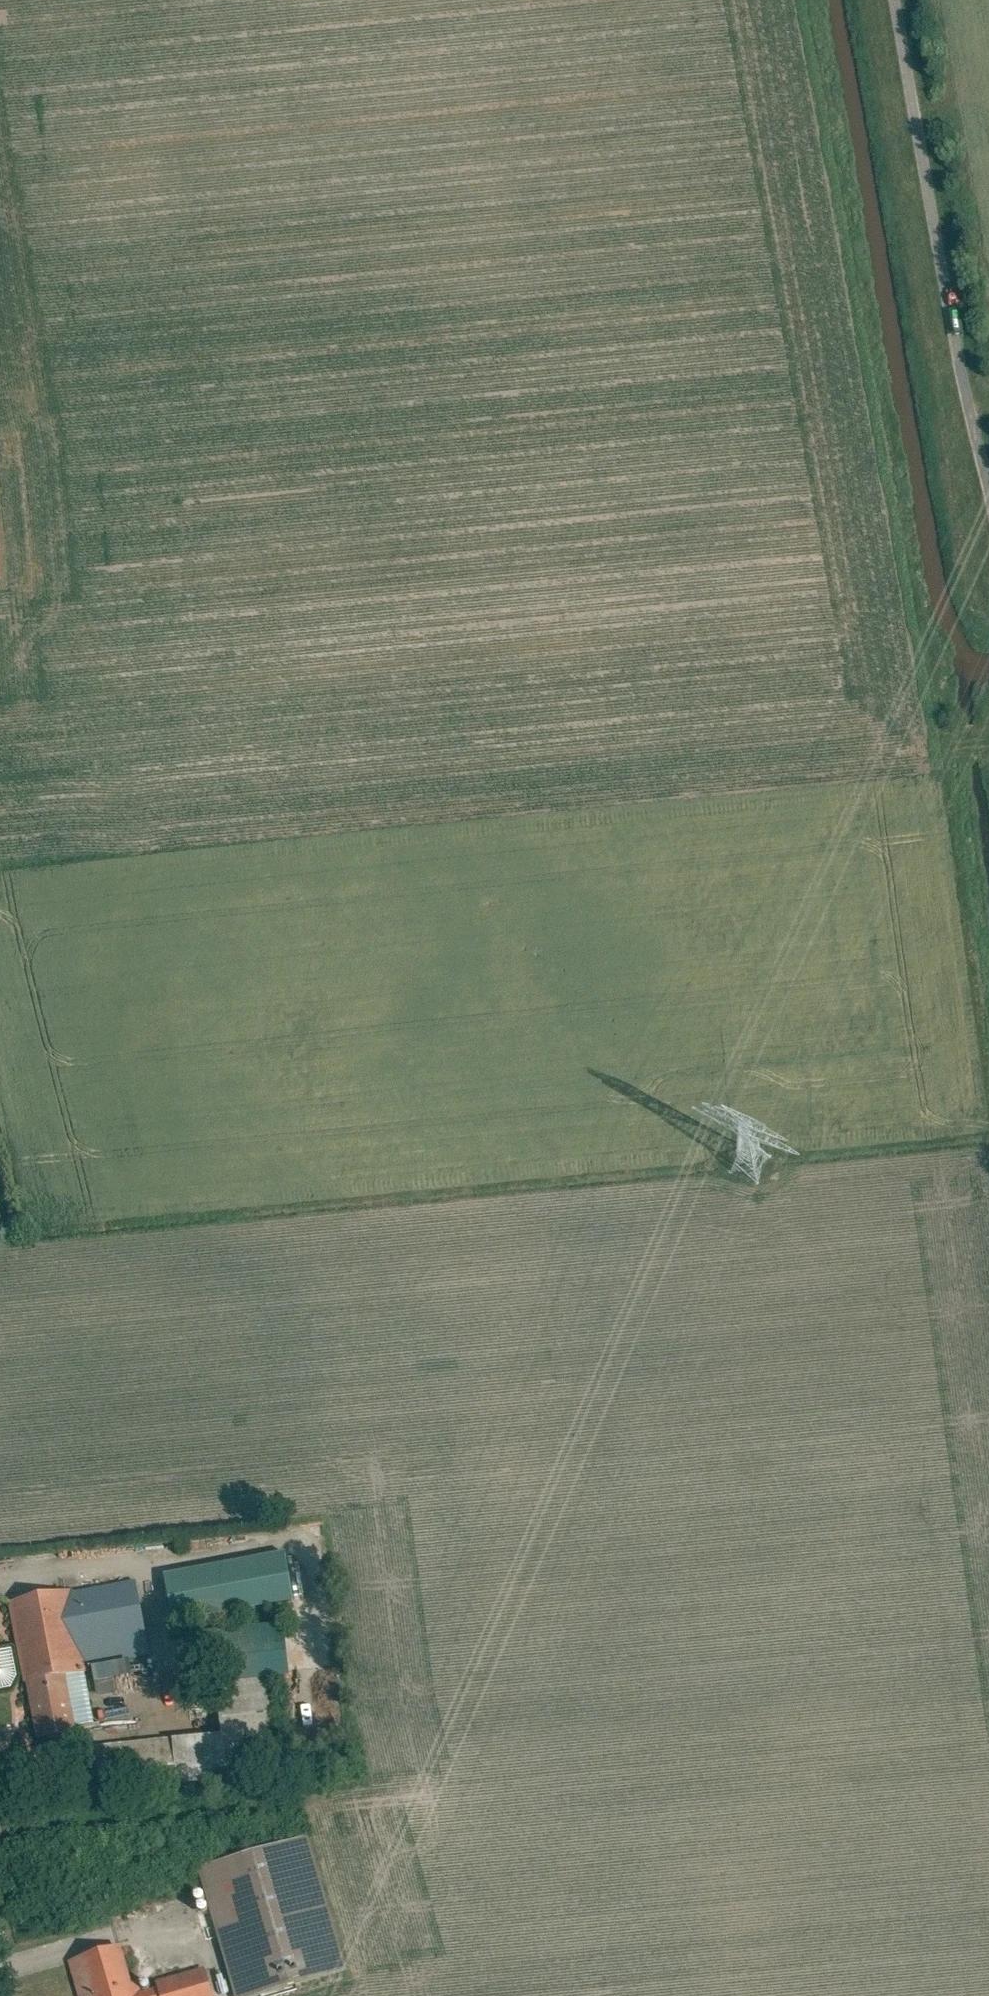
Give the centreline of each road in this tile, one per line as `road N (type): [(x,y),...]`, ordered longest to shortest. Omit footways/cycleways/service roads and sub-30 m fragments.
road 1 (track): [(894,0),(953,341),(988,496)]

